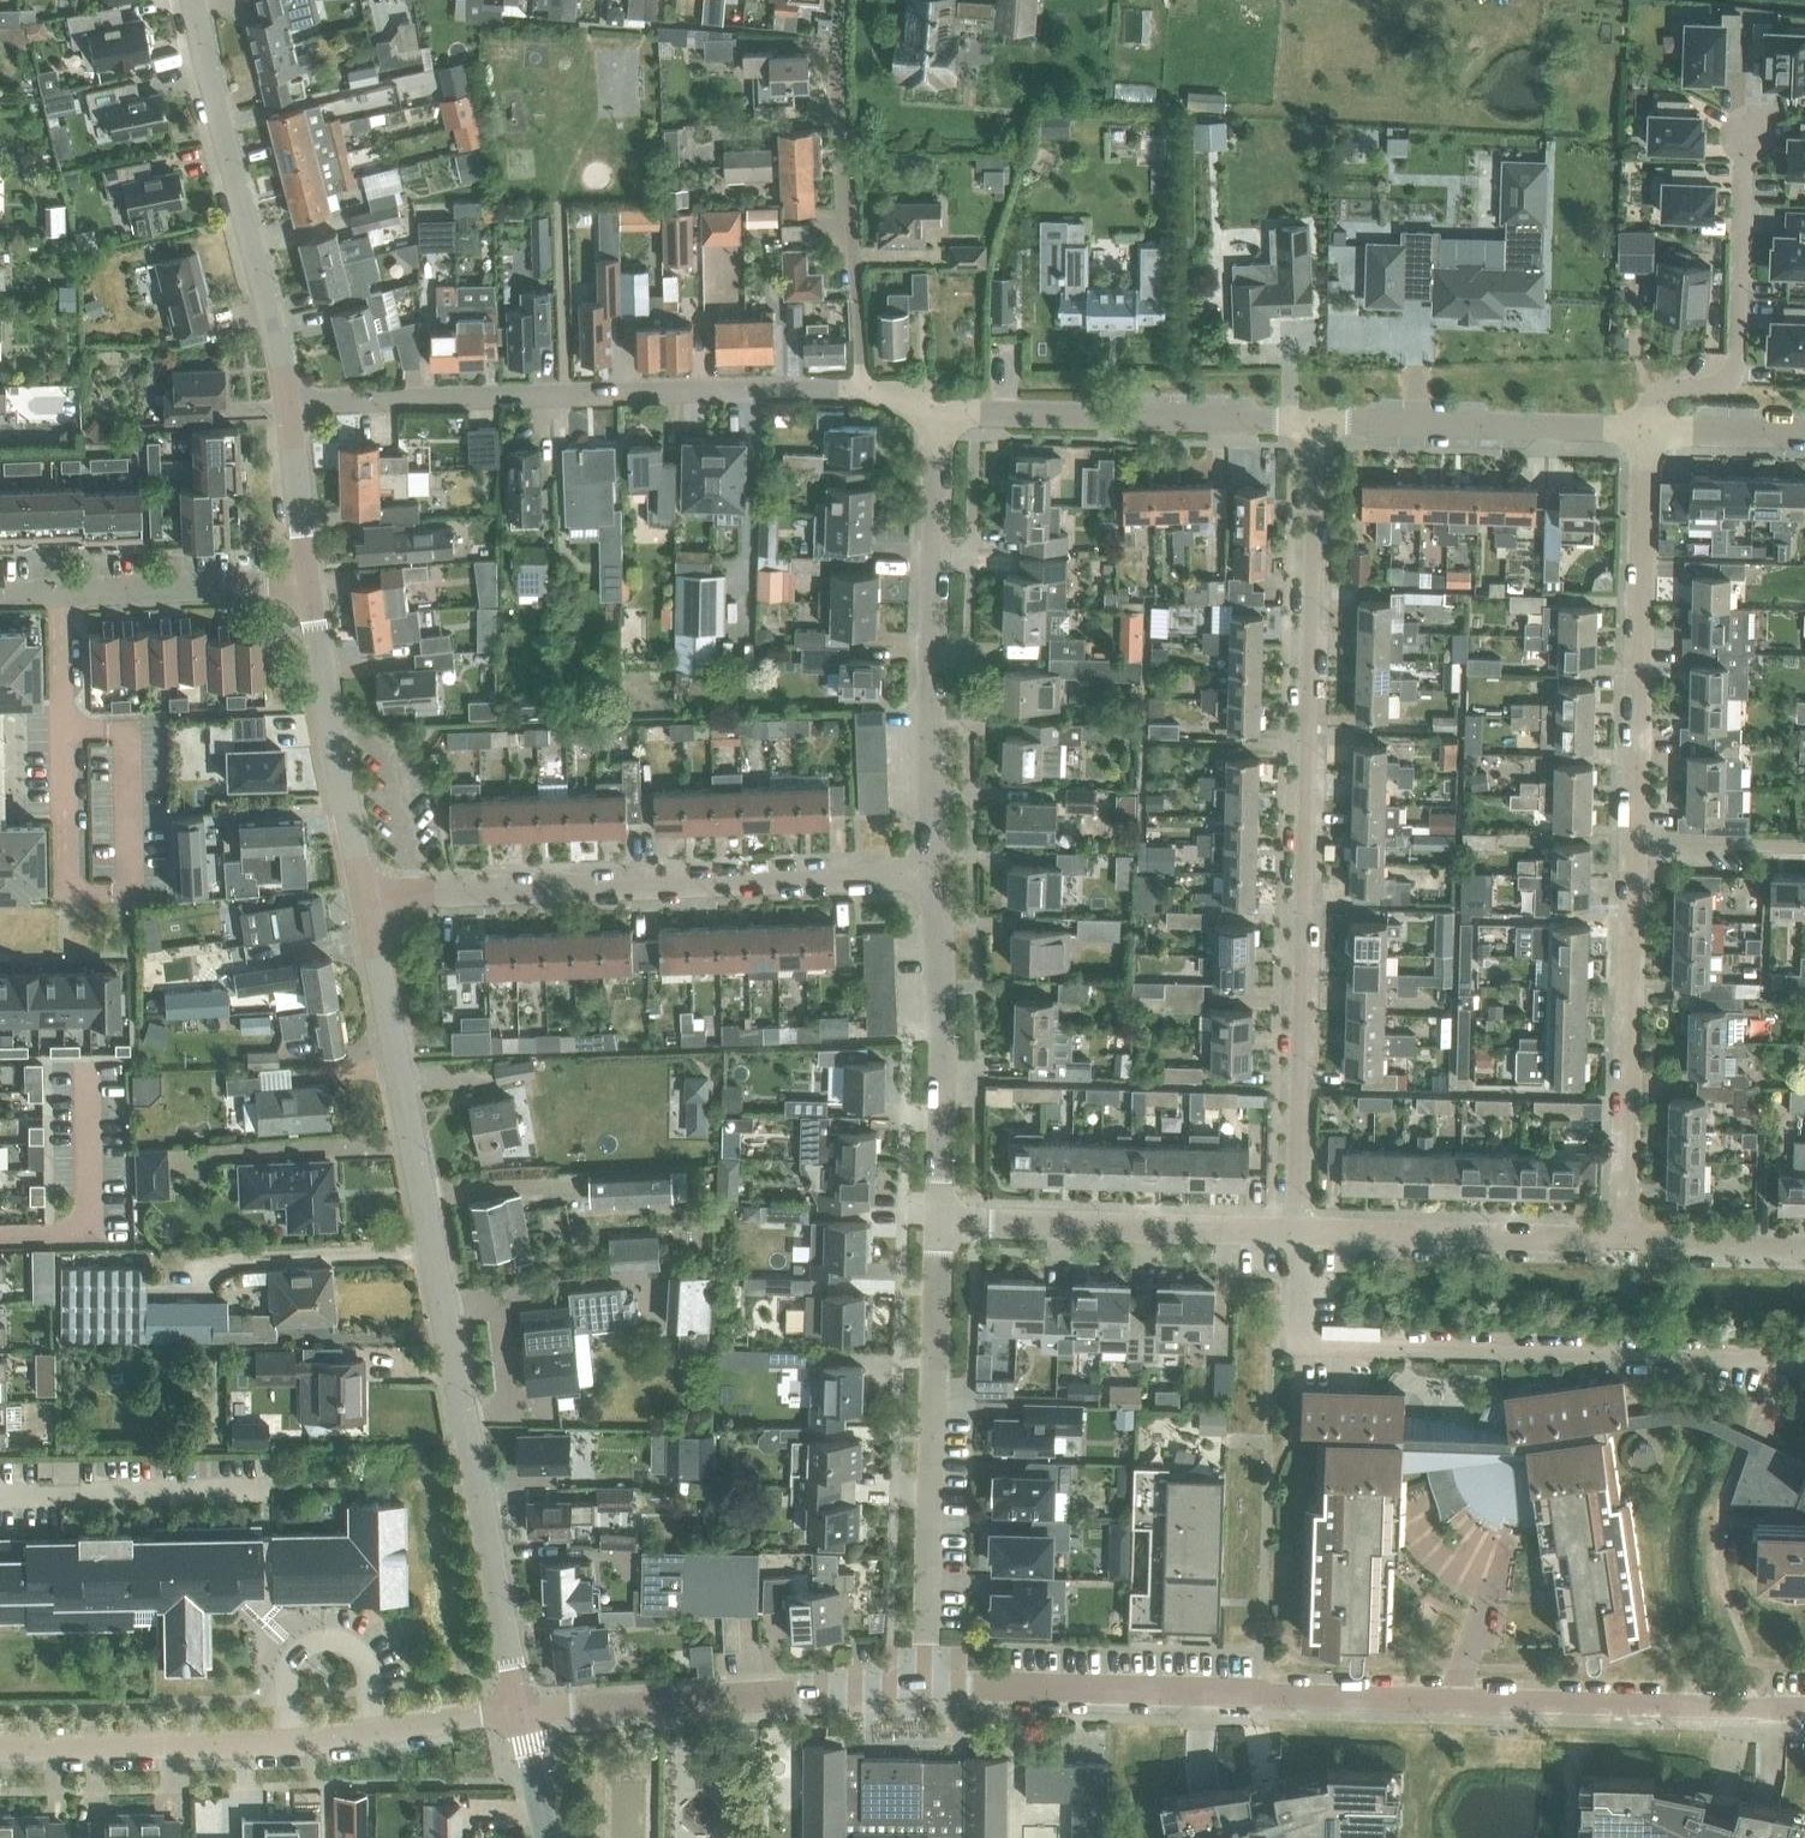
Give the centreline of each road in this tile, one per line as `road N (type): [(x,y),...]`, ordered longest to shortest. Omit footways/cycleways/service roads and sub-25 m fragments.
road 1 (residential): [(1804,1710),(930,1683)]
road 2 (residential): [(522,1711),(365,895)]
road 3 (residential): [(1295,1232),(1304,428)]
road 4 (residential): [(365,895),(931,880)]
road 5 (residential): [(291,403),(857,389)]
road 6 (residential): [(0,1746),(365,1732),(522,1711)]
road 7 (residential): [(931,880),(939,416)]
road 8 (residential): [(930,1683),(942,1222)]
road 9 (residential): [(291,403),(195,0)]
road 10 (residential): [(1634,846),(1646,434)]
road 11 (residential): [(930,1683),(522,1711)]
road 12 (residential): [(1625,1243),(1634,846)]
road 13 (residential): [(857,389),(850,0)]
road 14 (residential): [(939,416),(1304,428)]
road 15 (residential): [(1646,434),(1649,409),(1664,393),(1718,386),(1734,372),(1747,131)]
road 16 (residential): [(1295,1232),(942,1222)]
road 17 (residential): [(942,1222),(931,880)]
road 18 (residential): [(1304,428),(1646,434)]
road 19 (residential): [(1625,1243),(1295,1232)]
road 20 (residential): [(365,895),(306,583)]
road 21 (residential): [(0,595),(306,583)]
road 22 (residential): [(306,583),(291,403)]
road 23 (residential): [(1804,1246),(1625,1243)]
road 24 (residential): [(1804,850),(1634,846)]
road 25 (residential): [(1646,434),(1804,440)]
road 26 (residential): [(552,1837),(522,1711)]

